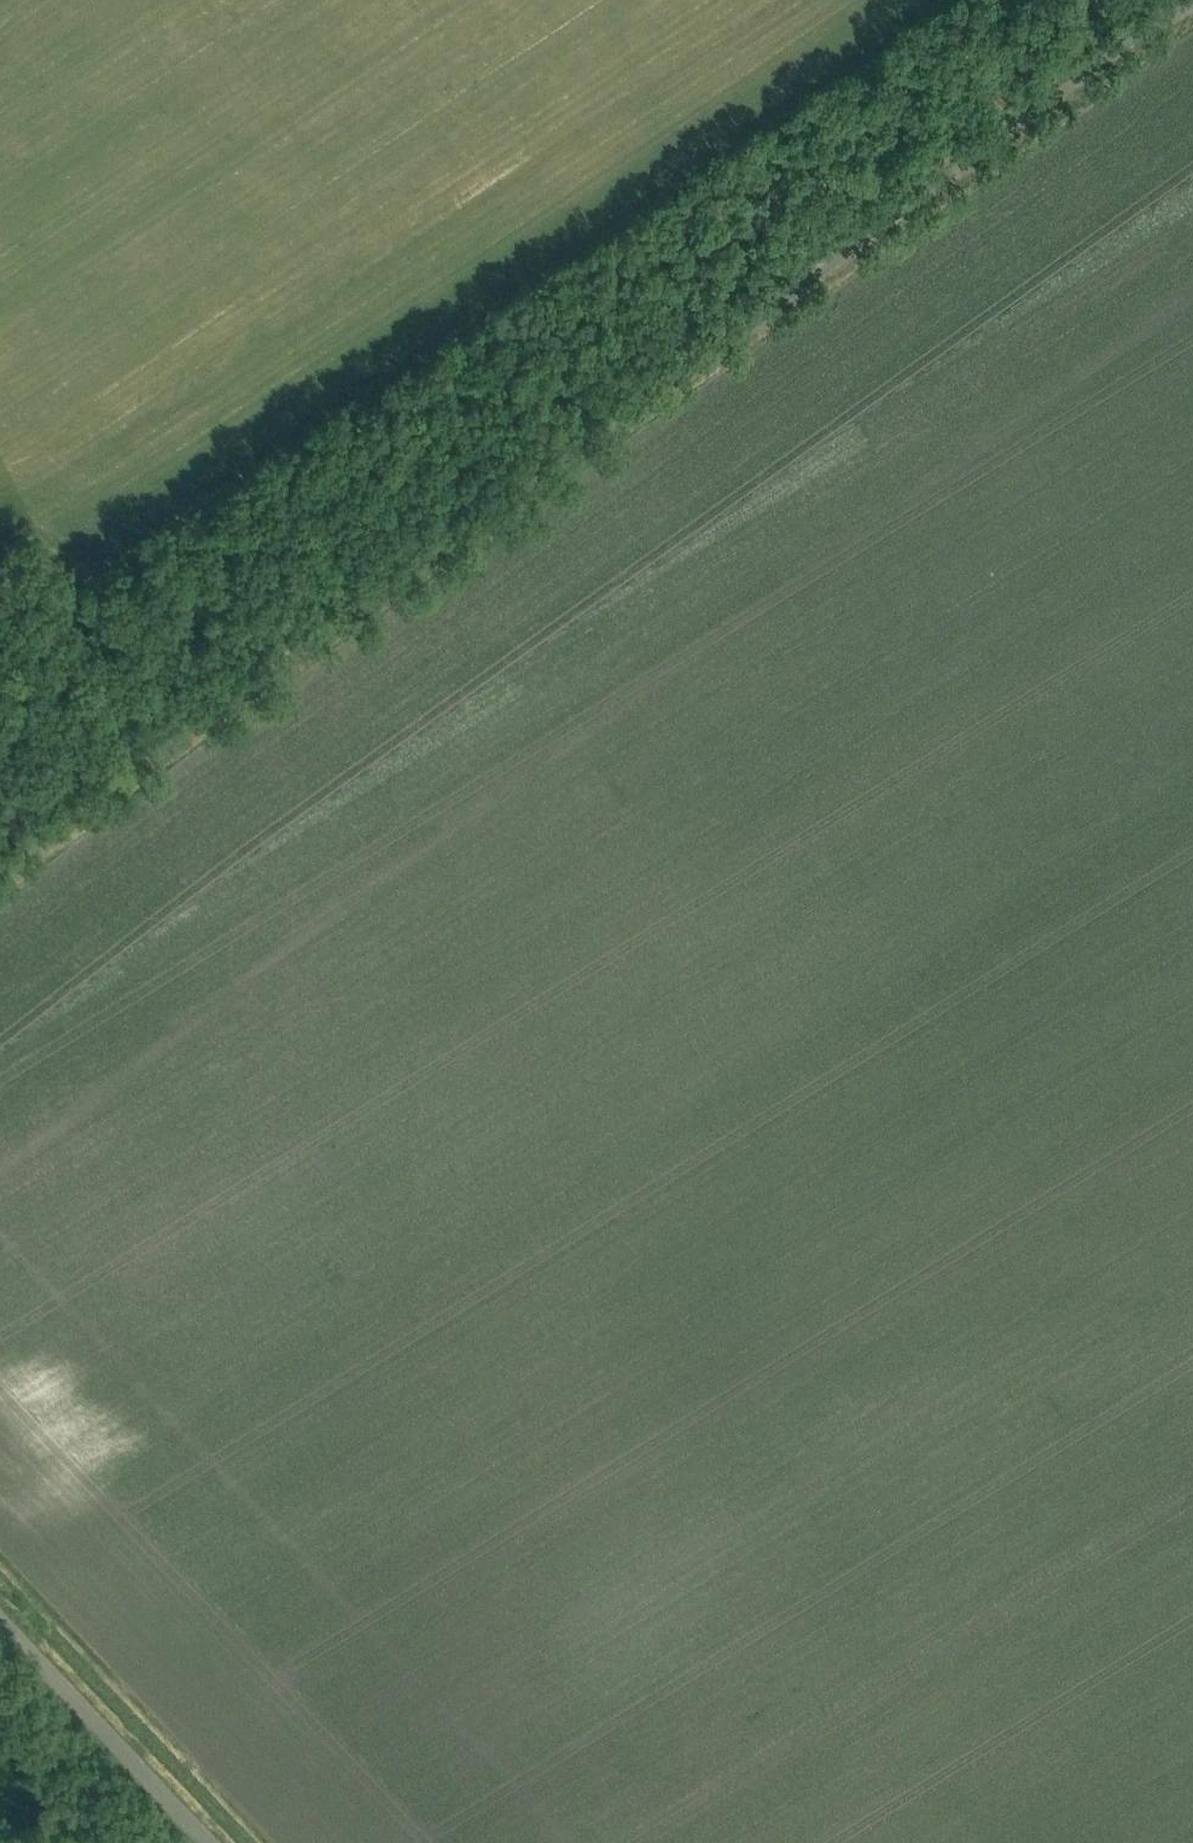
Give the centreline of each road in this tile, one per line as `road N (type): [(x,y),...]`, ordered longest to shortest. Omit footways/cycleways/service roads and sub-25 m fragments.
road 1 (unclassified): [(208,1842),(0,1621)]

